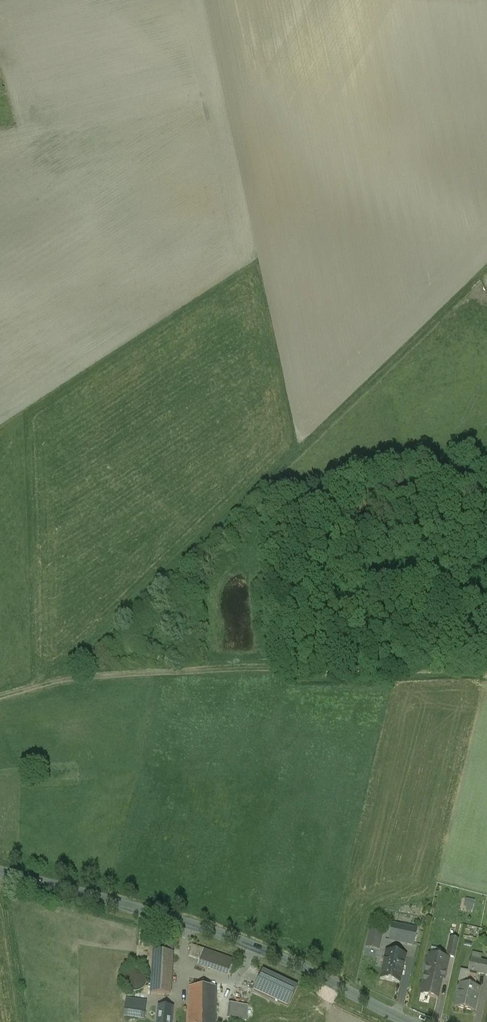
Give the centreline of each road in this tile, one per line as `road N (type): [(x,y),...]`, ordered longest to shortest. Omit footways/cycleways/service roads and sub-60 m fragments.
road 1 (track): [(68,674),(486,272)]
road 2 (track): [(486,664),(68,674),(0,698)]
road 3 (residential): [(0,874),(239,941),(408,1021)]

